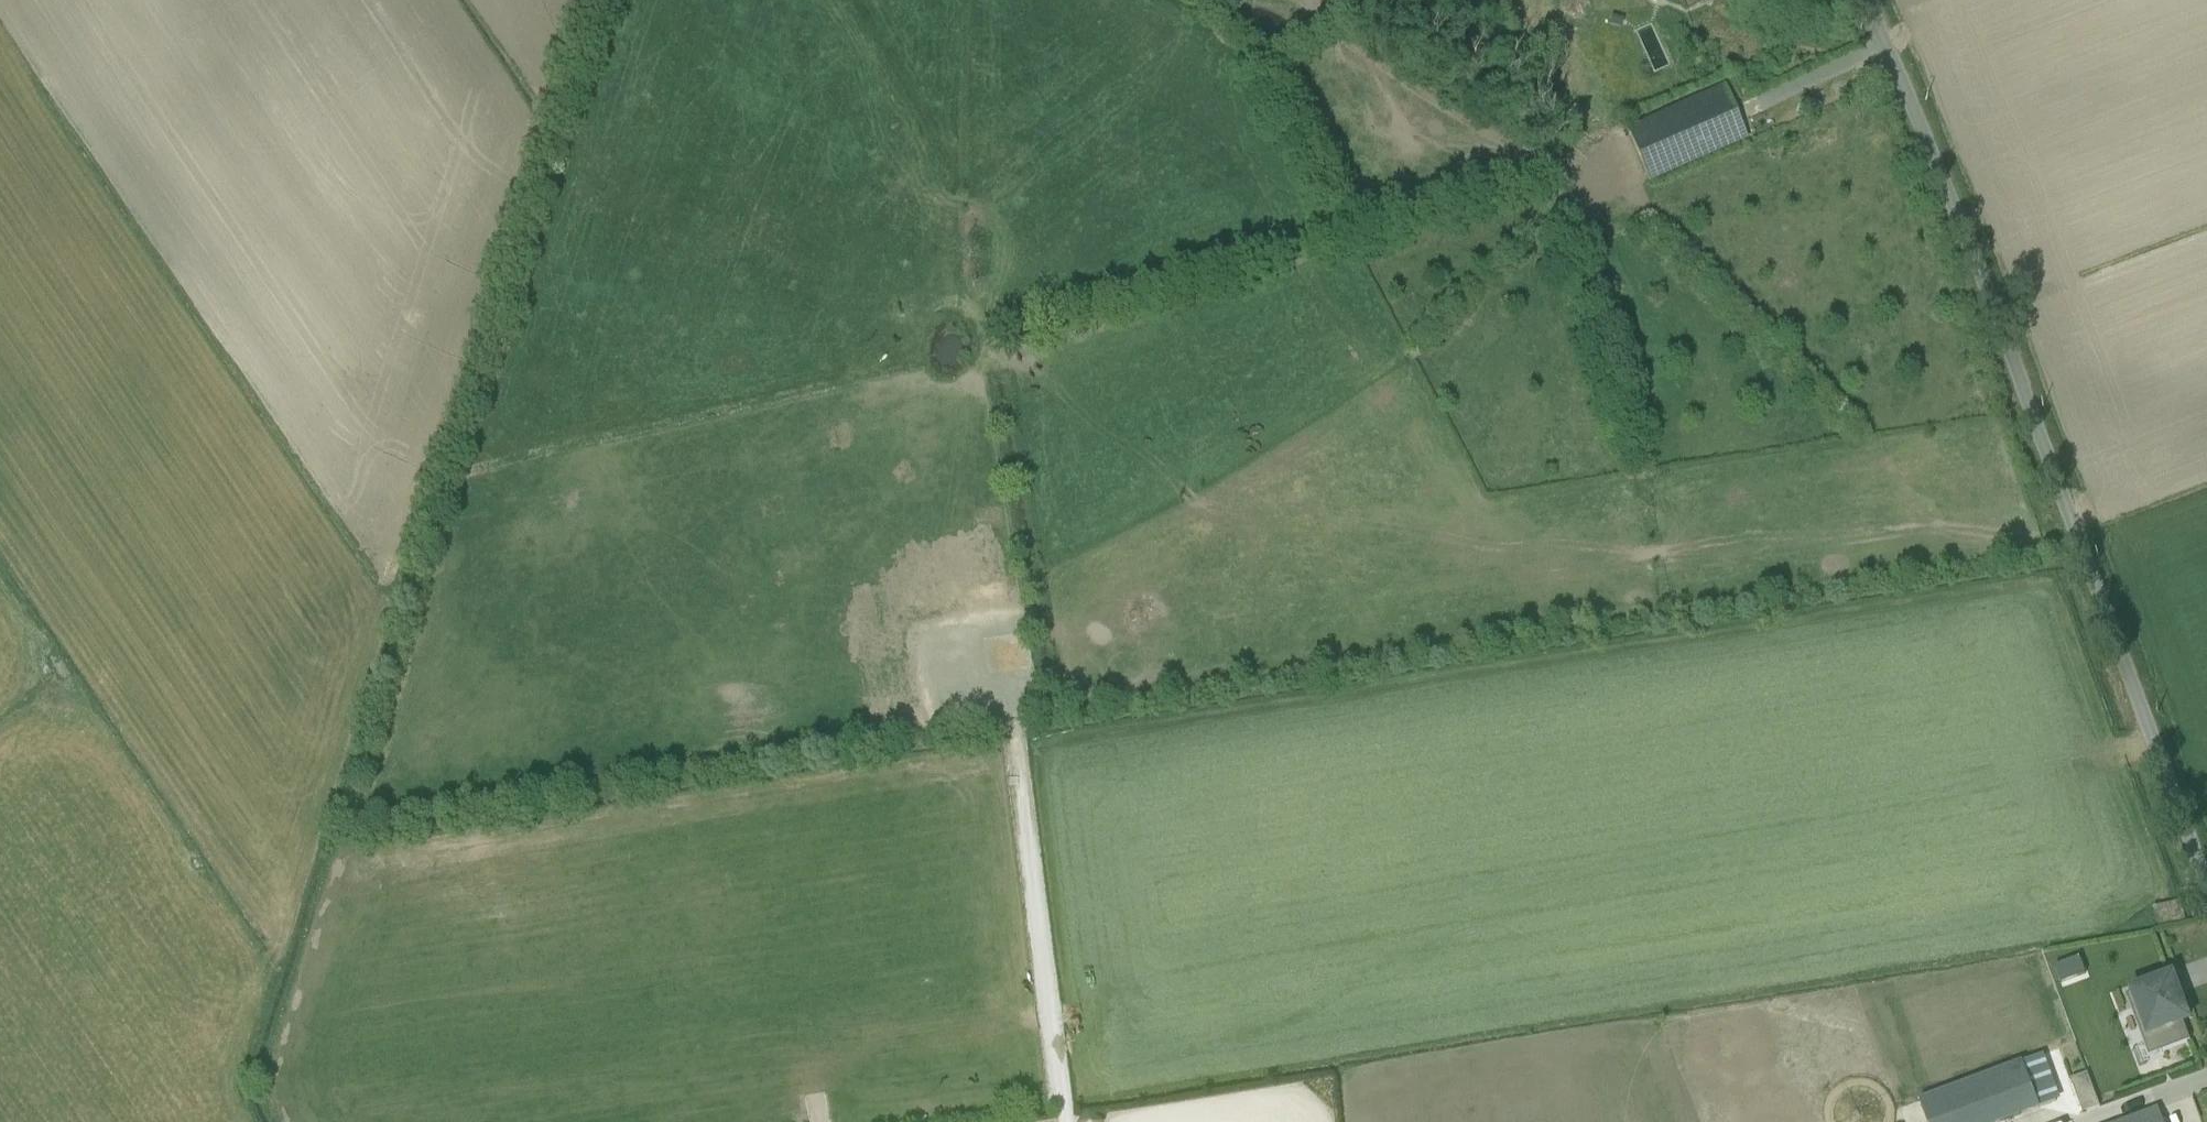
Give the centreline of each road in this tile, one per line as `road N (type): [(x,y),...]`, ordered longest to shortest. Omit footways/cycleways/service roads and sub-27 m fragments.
road 1 (unclassified): [(1858,0),(1966,250),(2206,881)]

